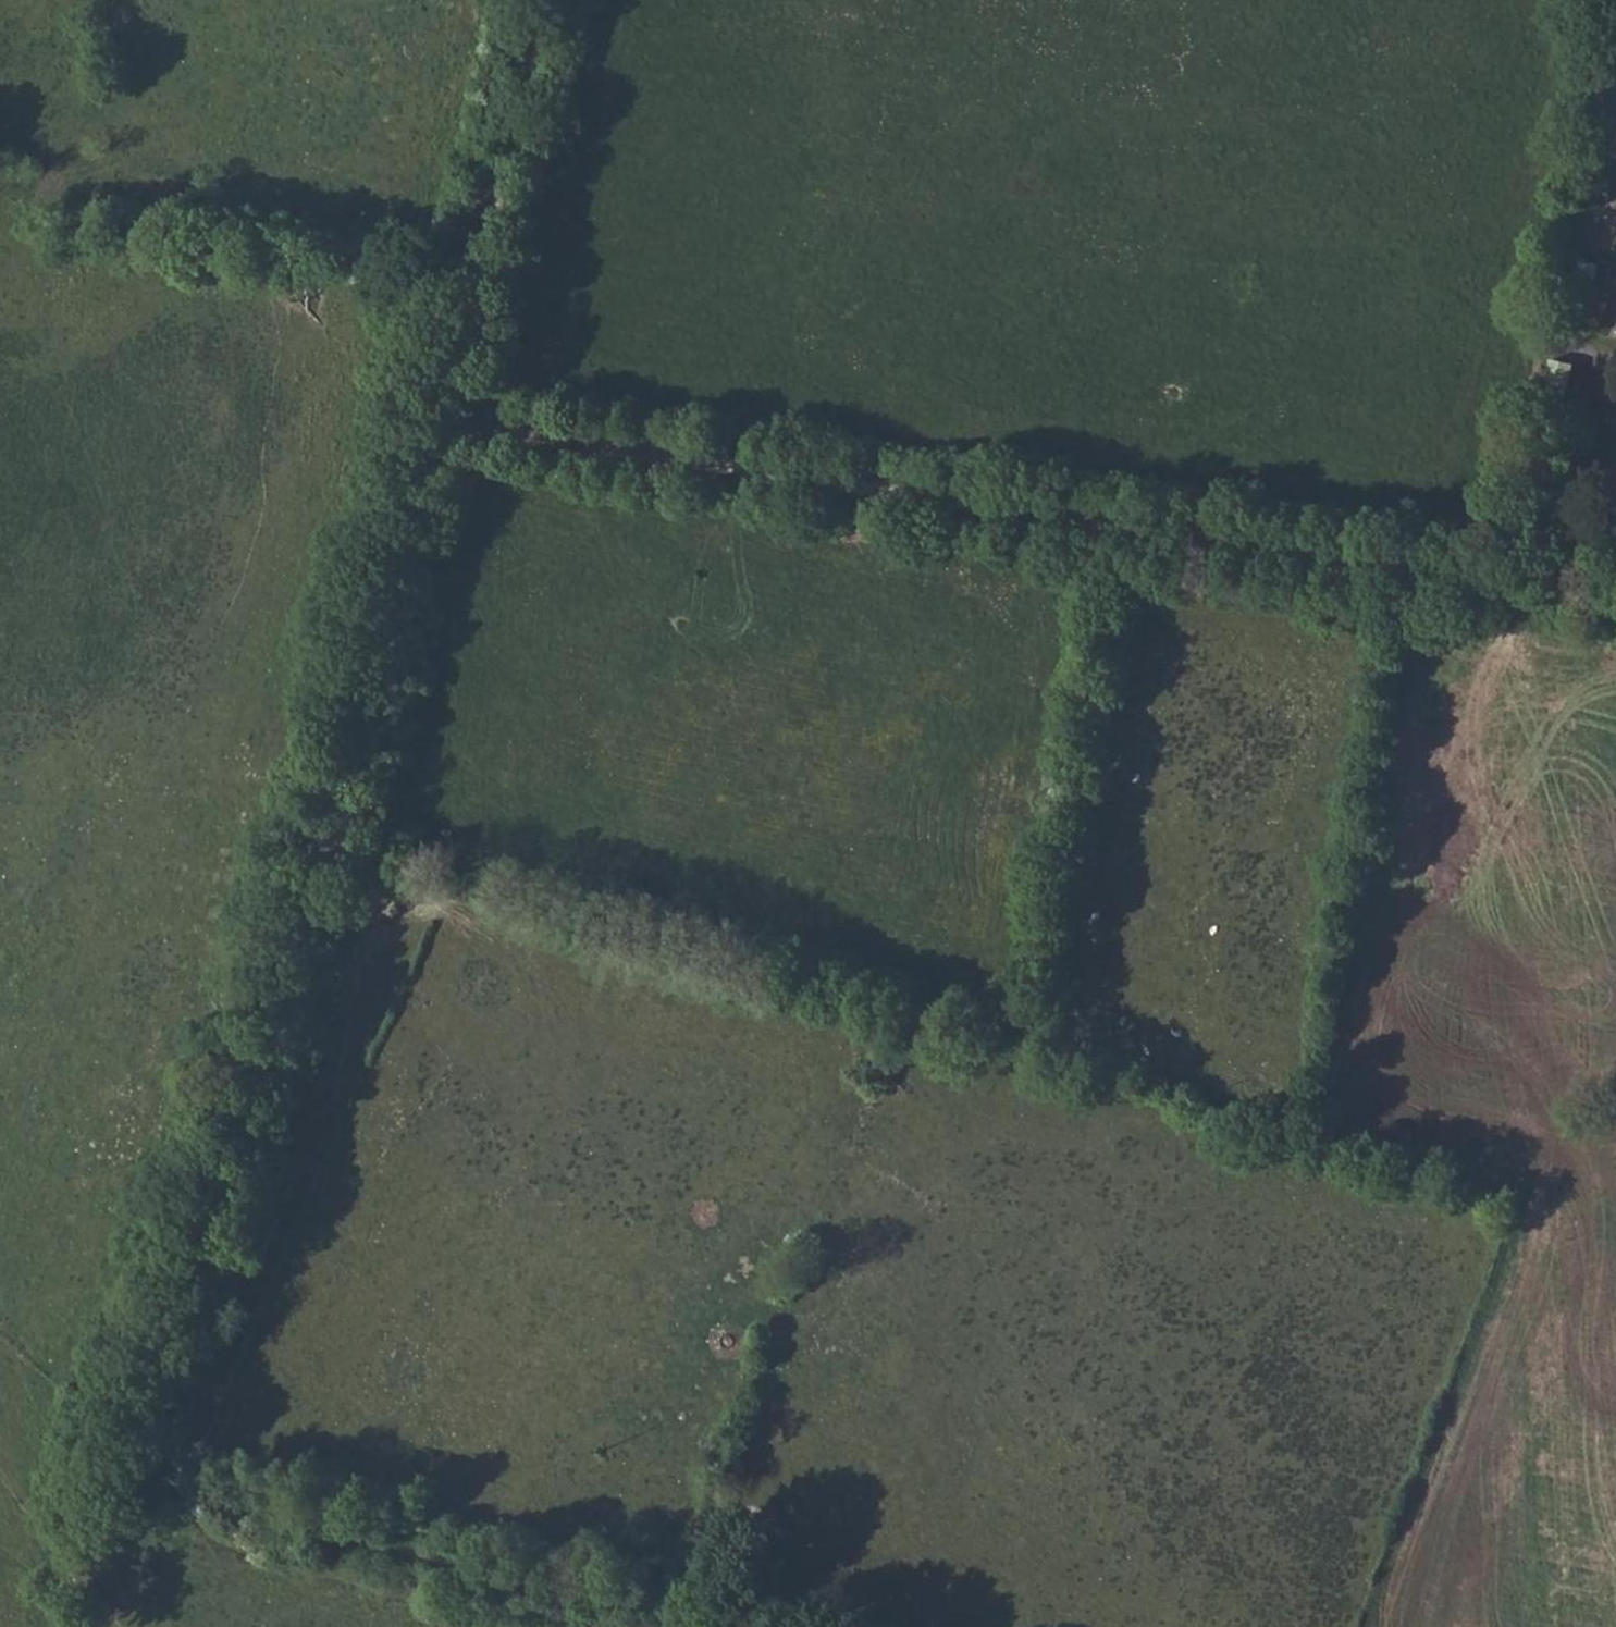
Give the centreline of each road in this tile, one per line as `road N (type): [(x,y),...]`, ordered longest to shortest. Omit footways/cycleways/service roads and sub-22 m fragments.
road 1 (track): [(697,1626),(146,1467),(449,418),(544,0)]
road 2 (track): [(1615,607),(449,418)]

